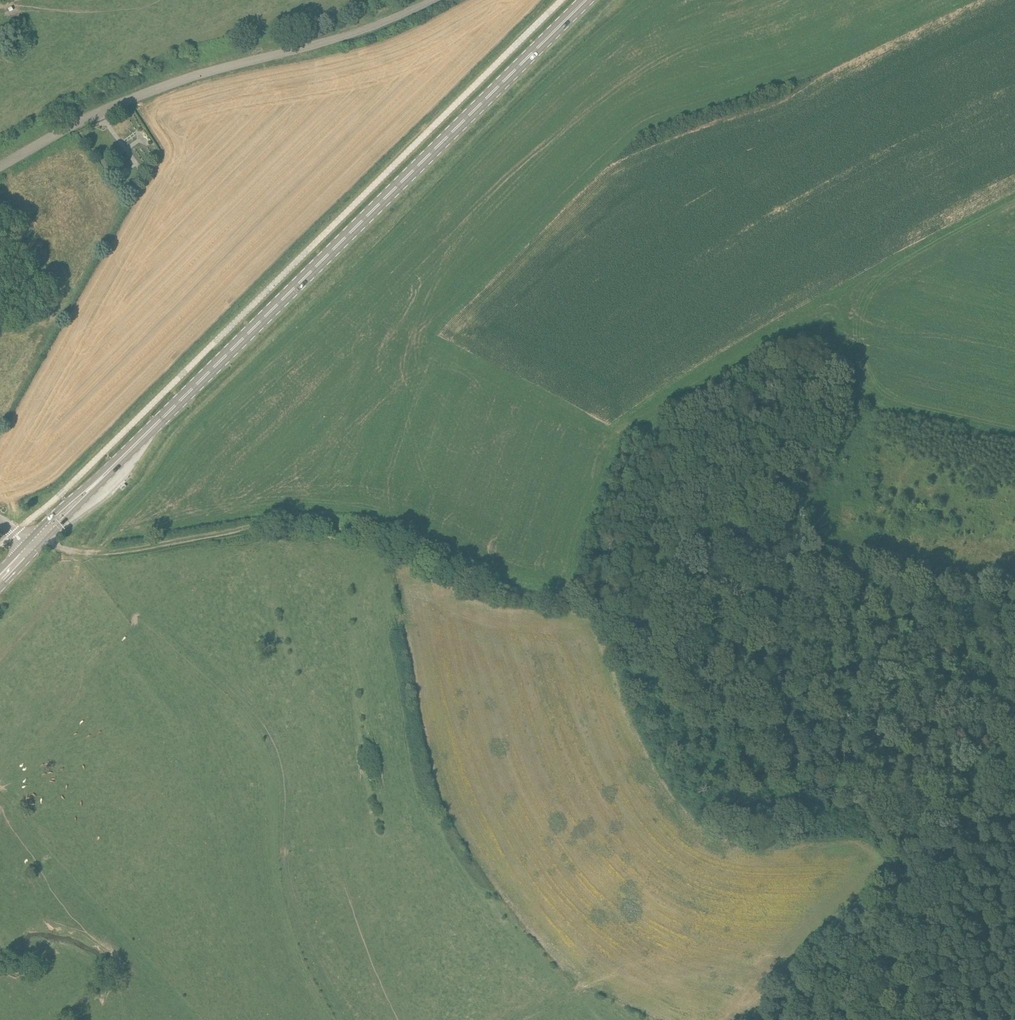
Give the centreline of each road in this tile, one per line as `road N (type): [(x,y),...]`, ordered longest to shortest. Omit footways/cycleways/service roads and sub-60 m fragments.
road 1 (track): [(862,598),(664,608),(520,601),(421,557),(308,523),(117,550),(65,549),(47,538),(25,544)]
road 2 (track): [(617,0),(191,418),(91,552)]
road 3 (primary): [(98,481),(585,0)]
road 4 (unclassified): [(0,166),(148,92),(351,33),(430,0)]
road 5 (track): [(618,601),(673,561),(779,523)]

